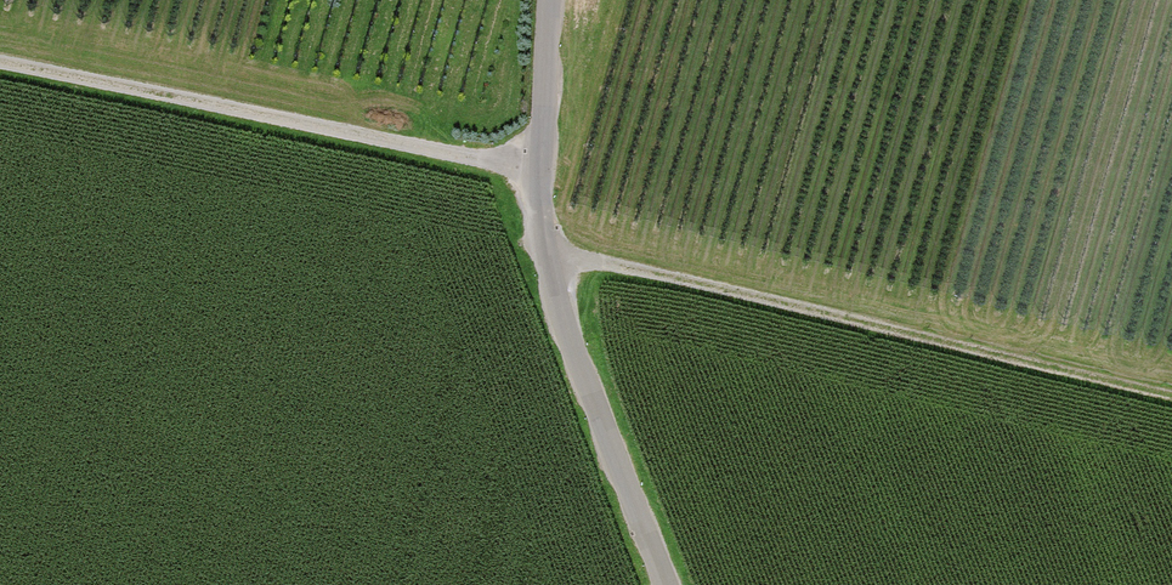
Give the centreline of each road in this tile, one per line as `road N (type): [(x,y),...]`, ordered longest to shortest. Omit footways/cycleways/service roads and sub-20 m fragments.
road 1 (track): [(550,261),(614,264),(1171,396)]
road 2 (unclassified): [(549,0),(540,169),(550,261),(569,342),(665,584)]
road 3 (track): [(0,63),(540,169)]

